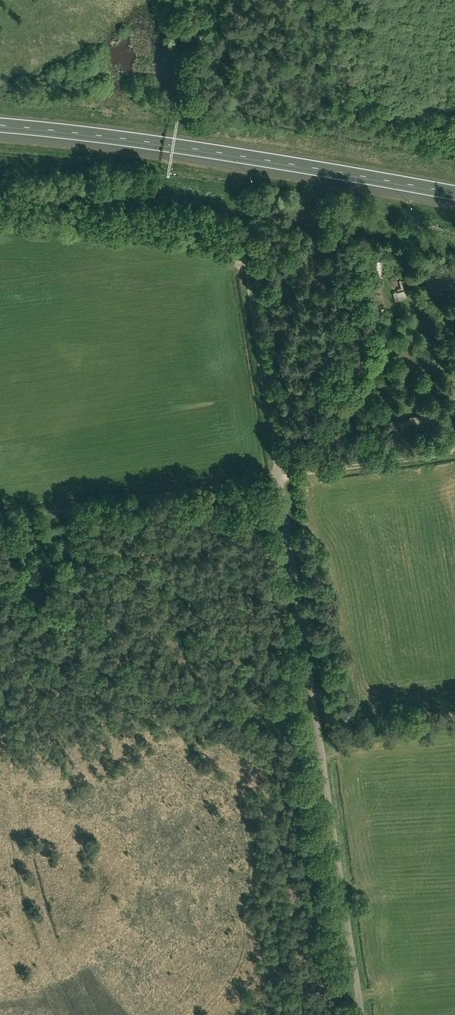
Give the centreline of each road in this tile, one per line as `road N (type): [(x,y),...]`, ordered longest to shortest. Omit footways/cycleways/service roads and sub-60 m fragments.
road 1 (unclassified): [(362,1014),(280,478)]
road 2 (motorway): [(0,125),(454,193)]
road 3 (unclassified): [(0,519),(280,478)]
road 4 (unclassified): [(280,478),(454,451)]
road 5 (track): [(267,399),(245,257)]

